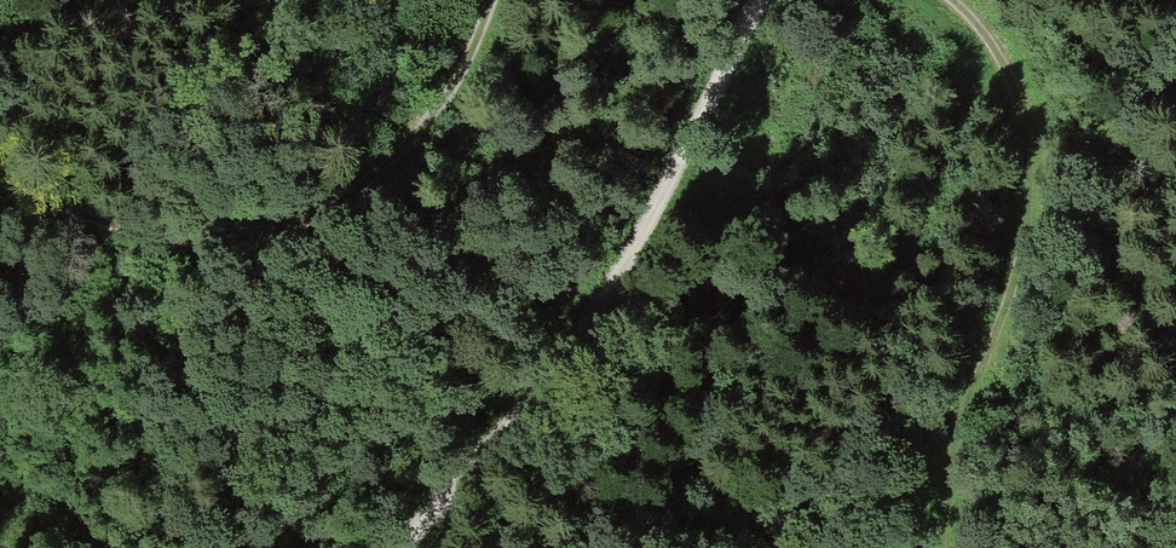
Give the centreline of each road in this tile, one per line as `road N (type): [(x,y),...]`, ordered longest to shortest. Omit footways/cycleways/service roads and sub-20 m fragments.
road 1 (track): [(402,547),(528,410),(595,320),(759,0)]
road 2 (track): [(0,178),(86,215),(190,242),(289,229),(363,188),(413,138),(443,103),(492,0)]
road 3 (track): [(950,0),(982,31),(1020,104),(1026,193),(1016,268),(962,428),(947,547)]

